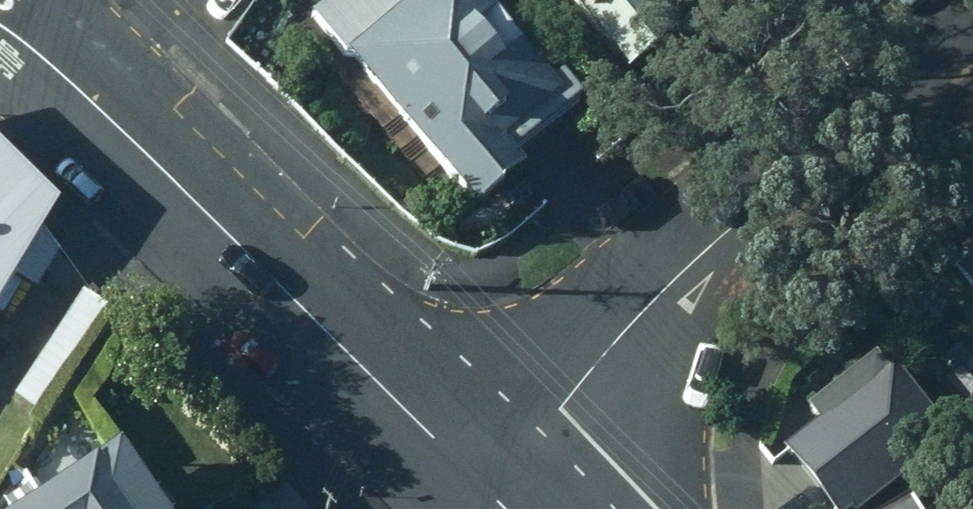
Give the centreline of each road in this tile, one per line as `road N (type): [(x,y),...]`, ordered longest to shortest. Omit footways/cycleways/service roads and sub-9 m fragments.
road 1 (residential): [(486,493),(686,271),(972,32)]
road 2 (tertiary): [(121,131),(486,493)]
road 3 (tertiary): [(41,0),(121,131)]
road 4 (tertiary): [(121,131),(0,59)]

